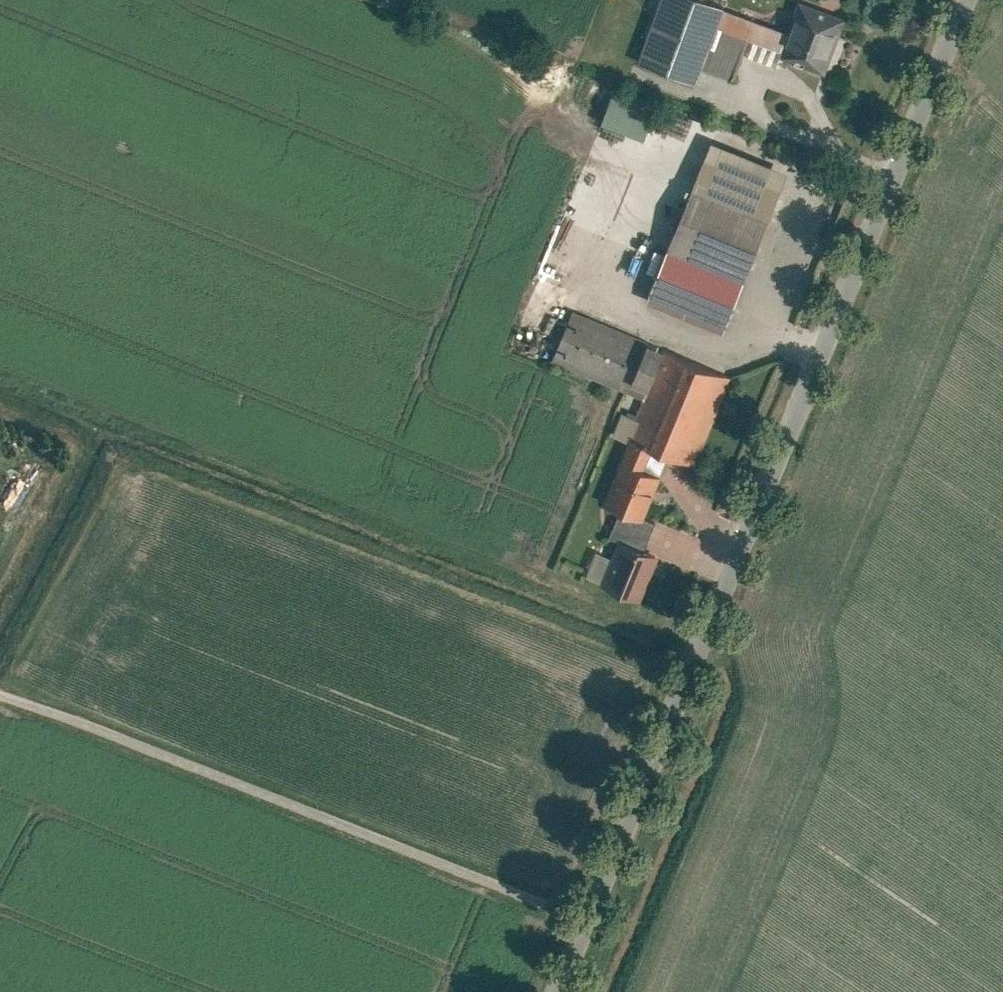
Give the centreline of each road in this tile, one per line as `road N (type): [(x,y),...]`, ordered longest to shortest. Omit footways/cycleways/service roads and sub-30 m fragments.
road 1 (unclassified): [(530,991),(939,0)]

